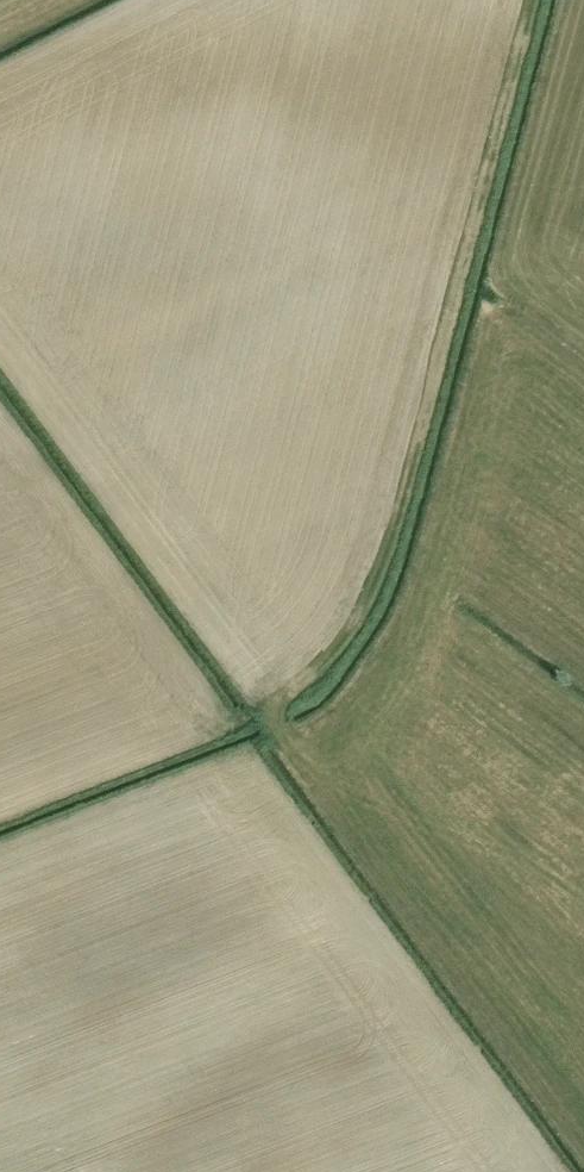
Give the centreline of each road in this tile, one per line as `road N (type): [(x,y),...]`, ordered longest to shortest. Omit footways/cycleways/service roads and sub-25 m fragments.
road 1 (track): [(260,713),(310,674),(343,632),(385,546),(536,0)]

